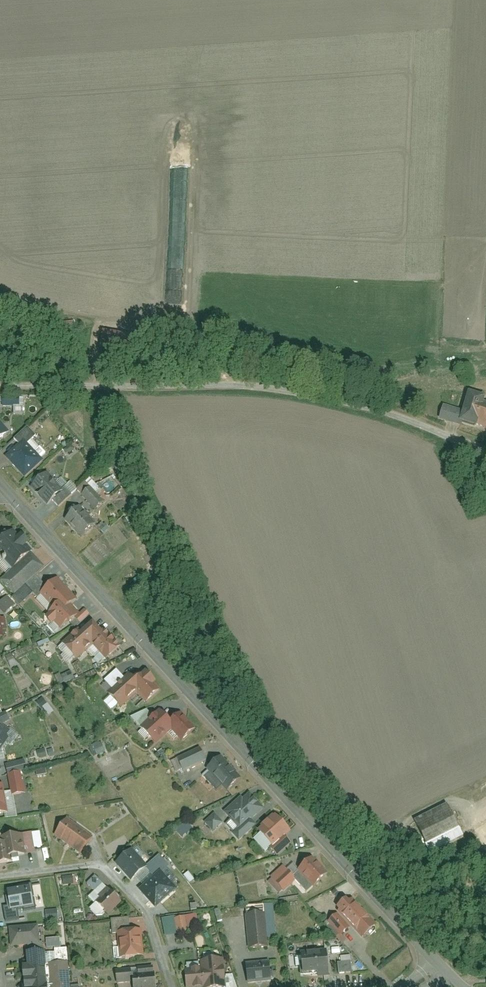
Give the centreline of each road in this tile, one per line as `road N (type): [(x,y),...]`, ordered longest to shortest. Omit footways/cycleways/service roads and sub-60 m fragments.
road 1 (residential): [(0,483),(438,967)]
road 2 (residential): [(0,385),(220,377),(393,413),(485,452)]
road 3 (residential): [(0,878),(97,865),(144,907),(172,986)]

